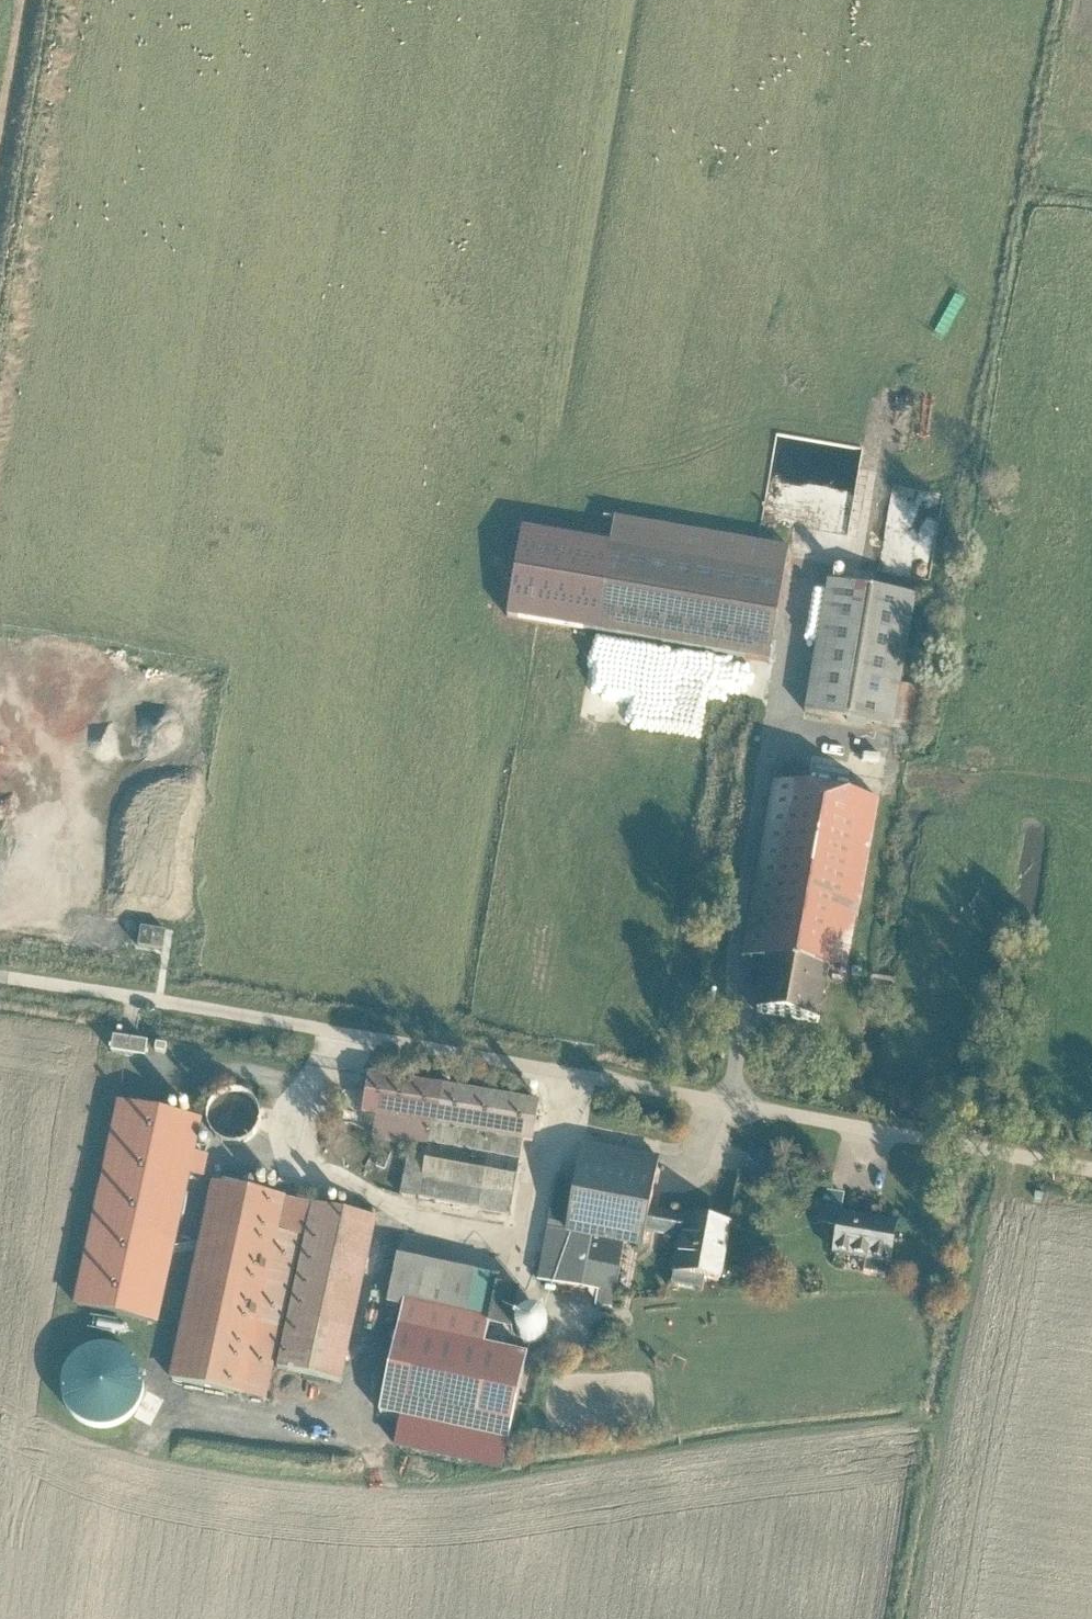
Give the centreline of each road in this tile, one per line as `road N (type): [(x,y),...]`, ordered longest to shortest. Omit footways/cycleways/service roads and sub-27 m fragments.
road 1 (unclassified): [(1091,1168),(0,967)]

